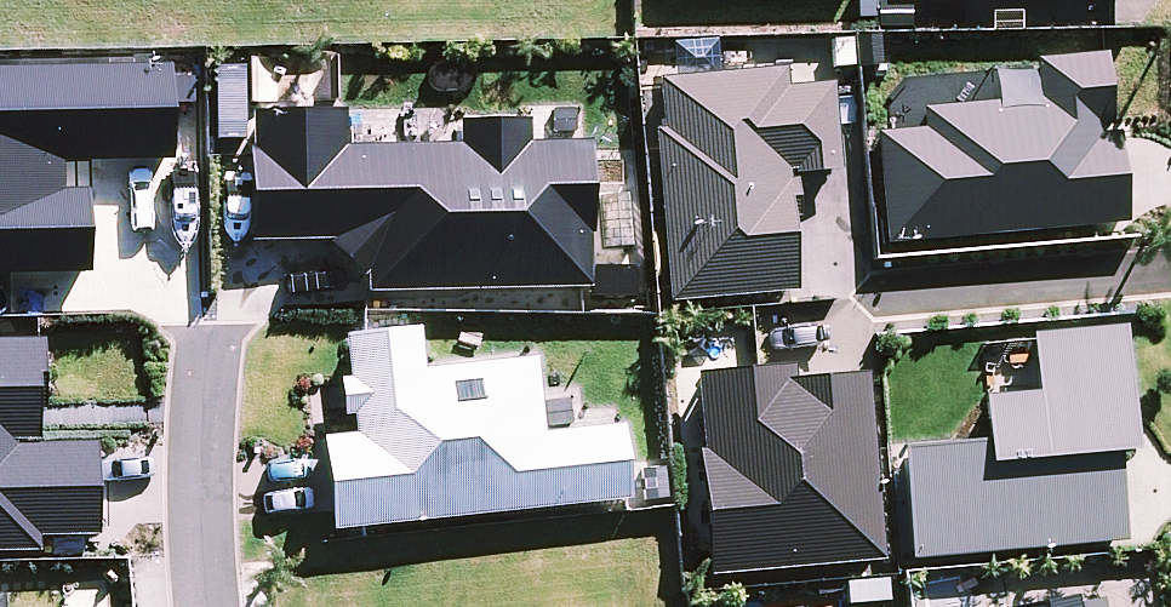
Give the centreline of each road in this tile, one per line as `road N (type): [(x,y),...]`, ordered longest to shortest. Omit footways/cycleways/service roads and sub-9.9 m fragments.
road 1 (residential): [(207,606),(197,538),(205,316)]

